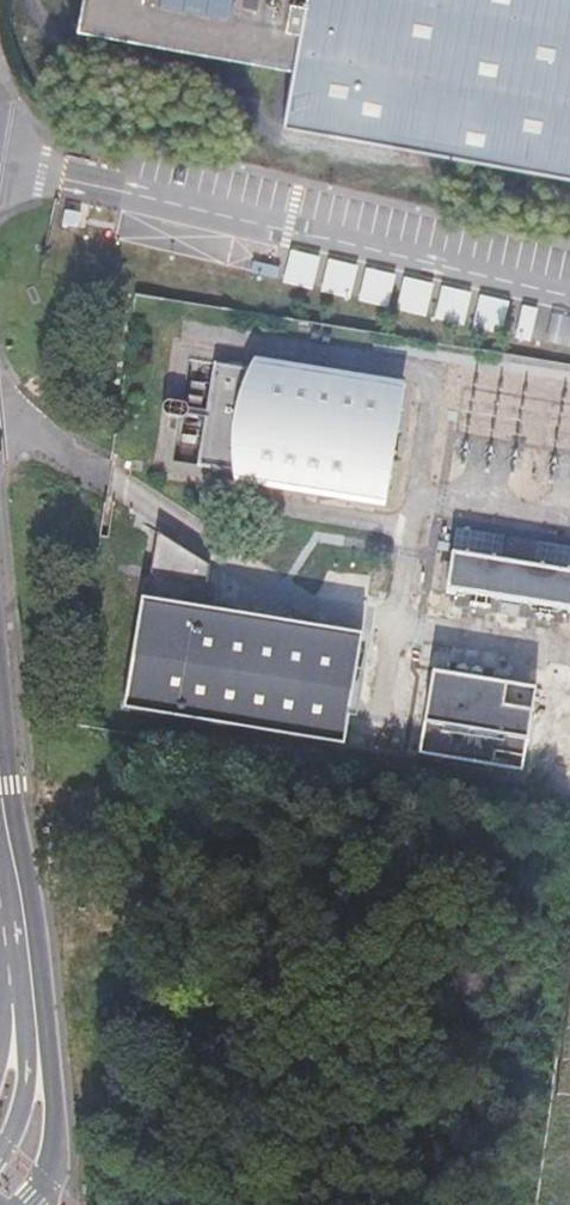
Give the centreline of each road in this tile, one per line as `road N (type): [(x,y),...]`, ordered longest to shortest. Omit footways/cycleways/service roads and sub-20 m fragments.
road 1 (unclassified): [(27,1204),(46,1178),(54,1135),(38,956),(4,816)]
road 2 (unclassified): [(11,889),(26,1081),(0,1156)]

